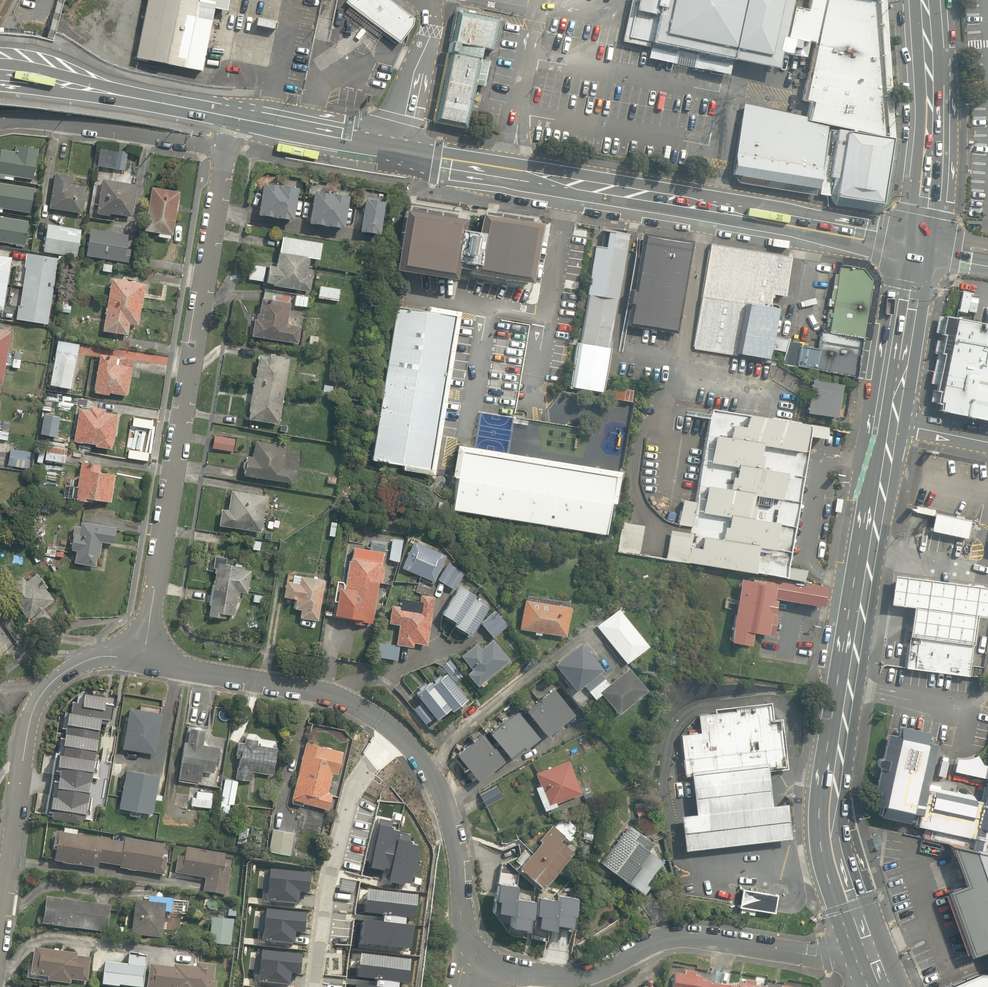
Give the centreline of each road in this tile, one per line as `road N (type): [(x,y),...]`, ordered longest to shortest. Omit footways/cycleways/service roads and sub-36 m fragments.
road 1 (secondary): [(874,968),(832,854),(828,820),(890,422)]
road 2 (residential): [(142,661),(225,149)]
road 3 (residential): [(476,953),(502,968),(579,978),(674,935),(874,968)]
road 4 (tertiary): [(572,186),(918,246)]
road 5 (residential): [(0,925),(32,716),(61,675),(86,660),(142,661)]
road 6 (residential): [(315,986),(352,797),(398,730)]
road 7 (residential): [(398,730),(349,700),(142,661)]
road 8 (secondary): [(918,246),(931,102),(925,0)]
road 9 (residential): [(476,953),(461,930),(450,818),(436,779),(398,730)]
road 10 (residential): [(0,118),(225,149)]
road 11 (tertiary): [(215,114),(0,73)]
road 12 (secondary): [(890,422),(918,246)]
road 13 (tertiary): [(572,186),(398,153)]
road 14 (tertiary): [(231,117),(398,153)]

